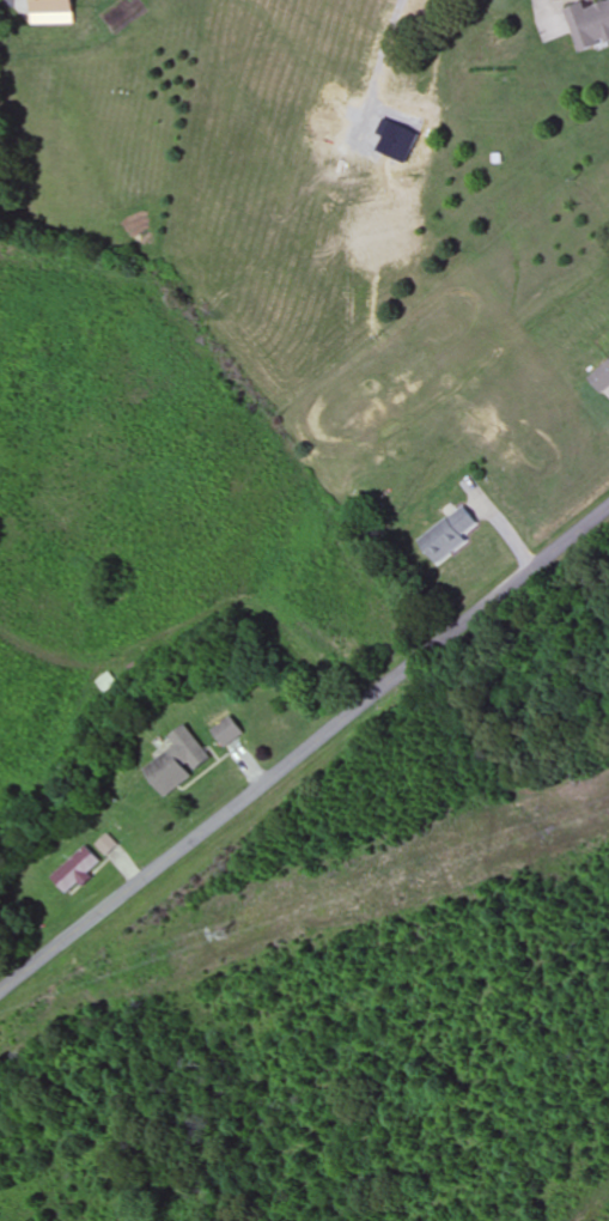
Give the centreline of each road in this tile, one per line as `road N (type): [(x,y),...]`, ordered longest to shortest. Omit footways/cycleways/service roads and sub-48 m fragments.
road 1 (residential): [(0,993),(608,506)]

